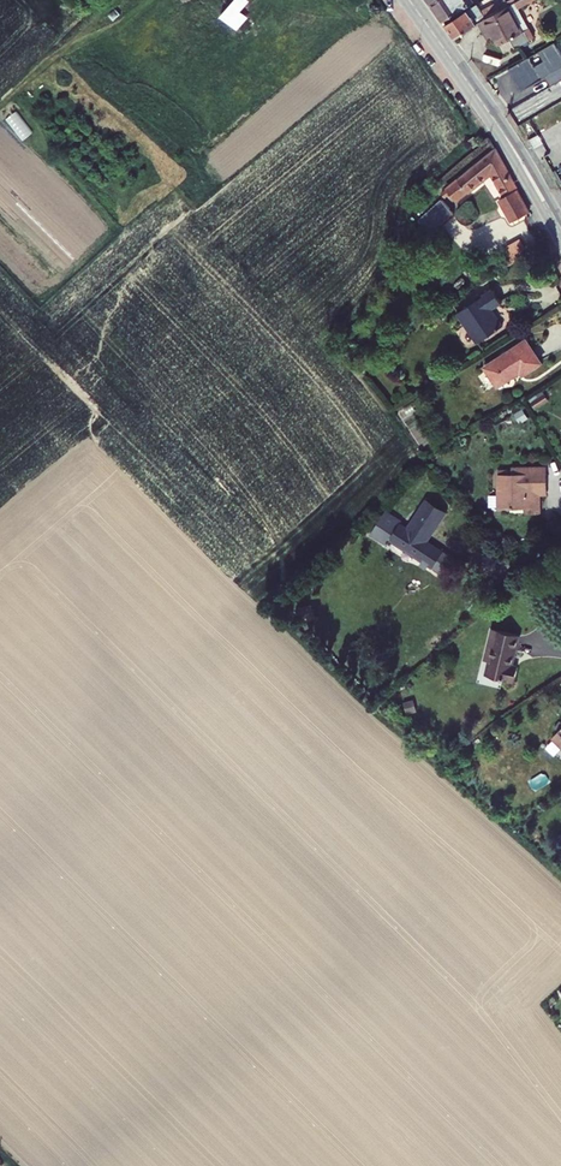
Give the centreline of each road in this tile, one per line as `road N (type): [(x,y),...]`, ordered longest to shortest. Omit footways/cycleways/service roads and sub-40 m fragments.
road 1 (secondary): [(560,234),(505,136),(409,0)]

